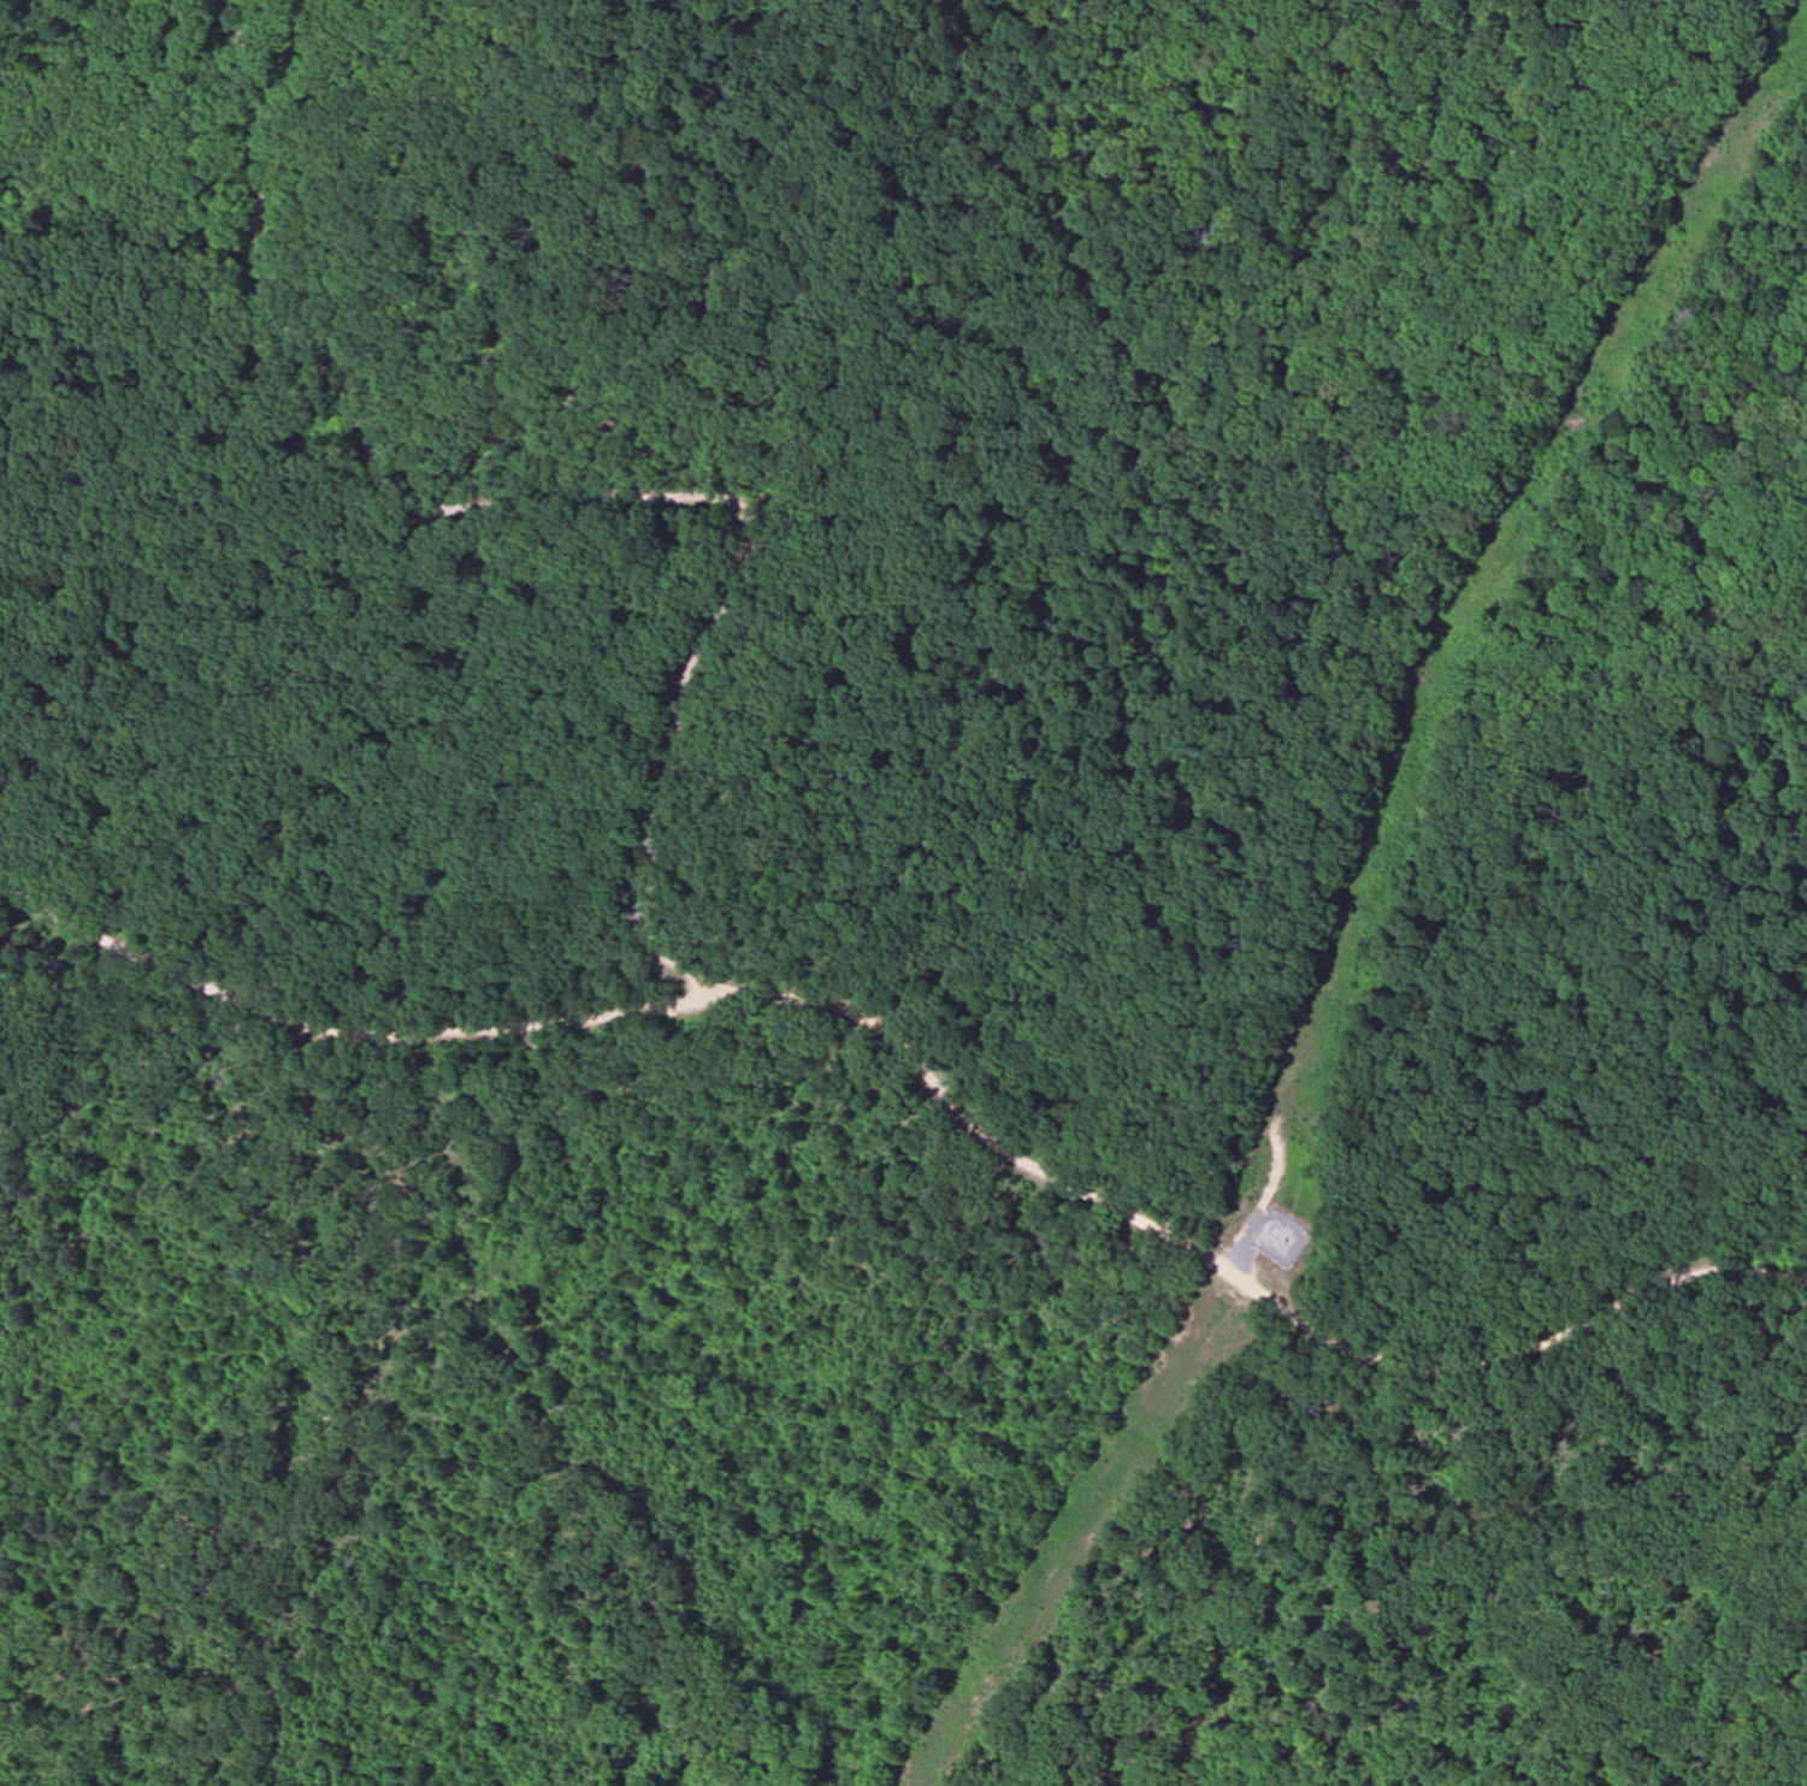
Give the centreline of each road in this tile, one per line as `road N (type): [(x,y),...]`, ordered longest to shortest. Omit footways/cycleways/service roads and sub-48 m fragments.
road 1 (residential): [(0,878),(117,957),(279,1027),(343,1042),(420,1041),(699,1005),(784,1010),(845,1027),(907,1057),(999,1152),(1047,1184),(1198,1256),(1329,1346),(1396,1365),(1447,1371),(1555,1360),(1600,1321),(1677,1279),(1806,1288)]
road 2 (residential): [(725,1006),(659,957),(638,913),(678,703),(743,574),(750,538),(744,521),(692,497),(432,514),(383,484),(336,390),(279,327),(261,294),(253,107),(231,0)]

